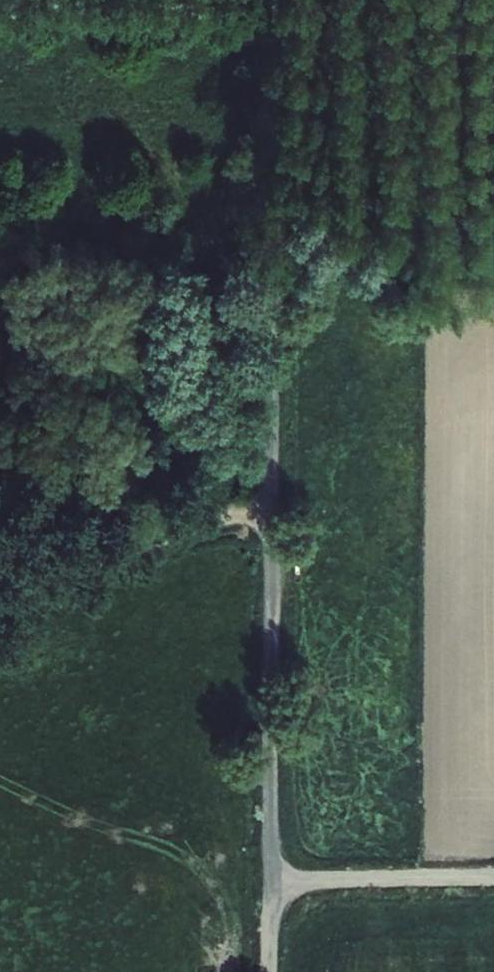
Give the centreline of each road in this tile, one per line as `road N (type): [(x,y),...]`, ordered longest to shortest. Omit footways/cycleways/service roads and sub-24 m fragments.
road 1 (track): [(277,0),(276,971)]
road 2 (track): [(0,600),(275,496)]
road 3 (track): [(0,2),(277,8)]
road 4 (track): [(277,881),(493,875)]

